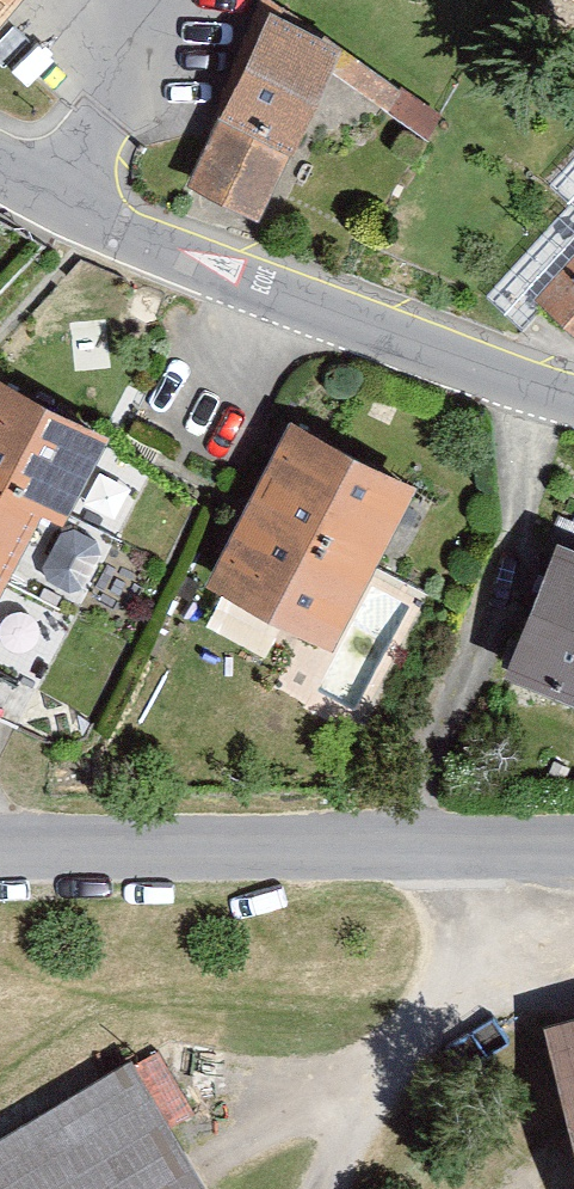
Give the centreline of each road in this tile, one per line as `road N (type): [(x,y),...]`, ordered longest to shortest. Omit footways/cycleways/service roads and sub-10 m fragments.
road 1 (unclassified): [(0,164),(83,215),(416,345),(573,394)]
road 2 (tertiary): [(0,852),(573,845)]

